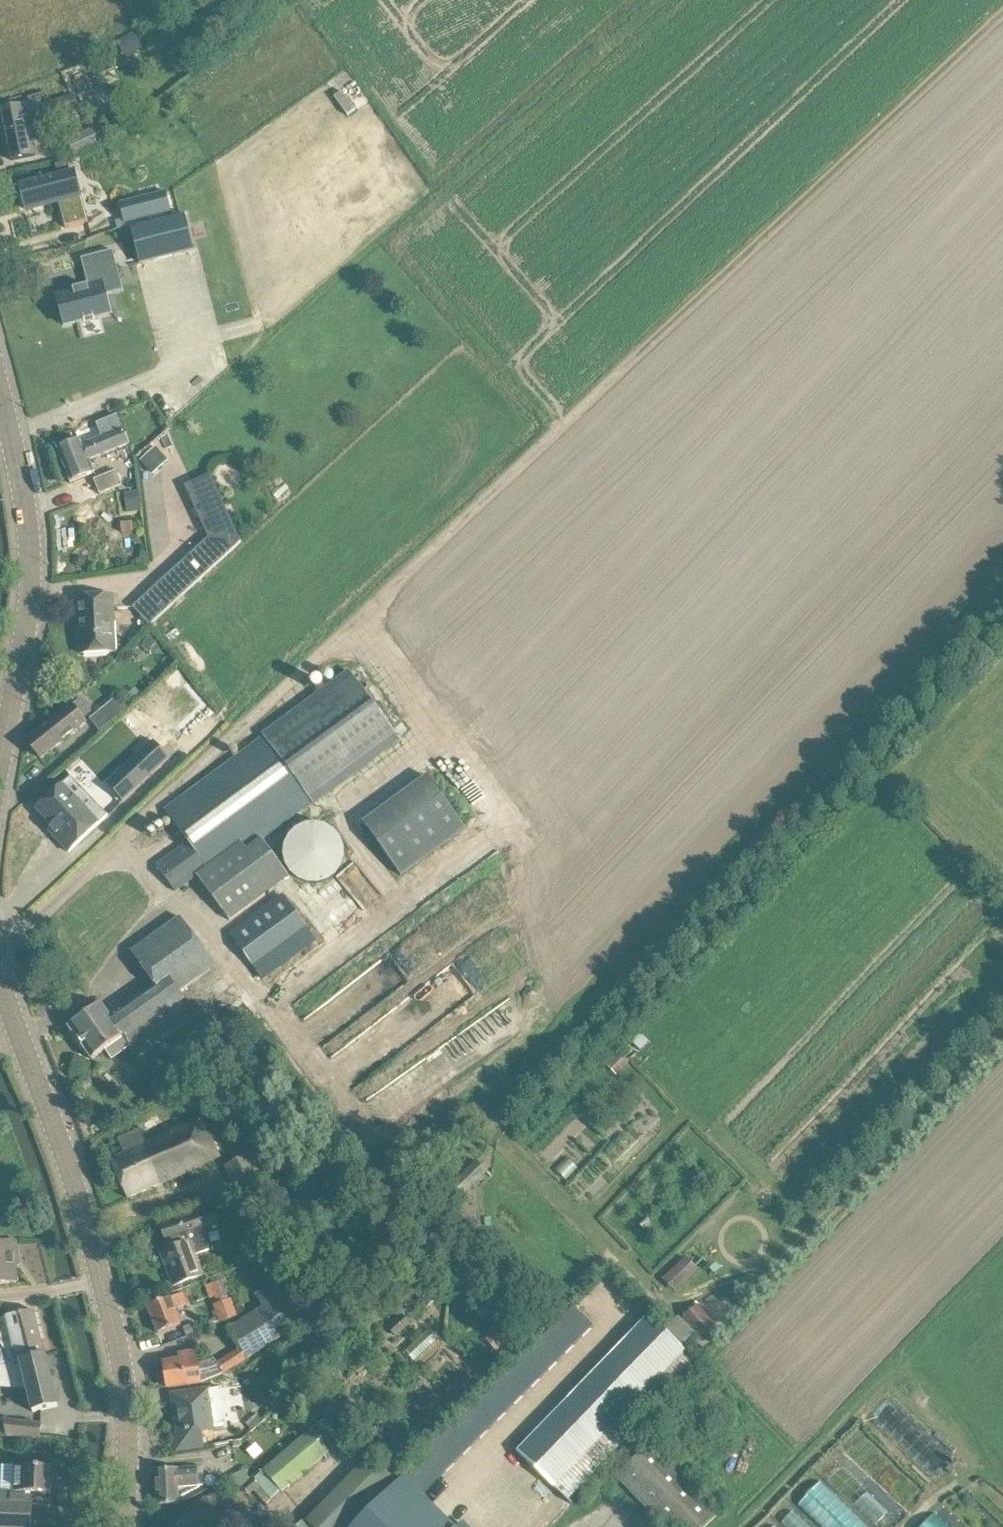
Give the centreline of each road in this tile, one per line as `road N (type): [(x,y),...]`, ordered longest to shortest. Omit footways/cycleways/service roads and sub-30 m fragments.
road 1 (tertiary): [(124,1526),(128,1416),(115,1333),(71,1172),(0,982)]
road 2 (tertiary): [(0,764),(31,570),(0,394)]

